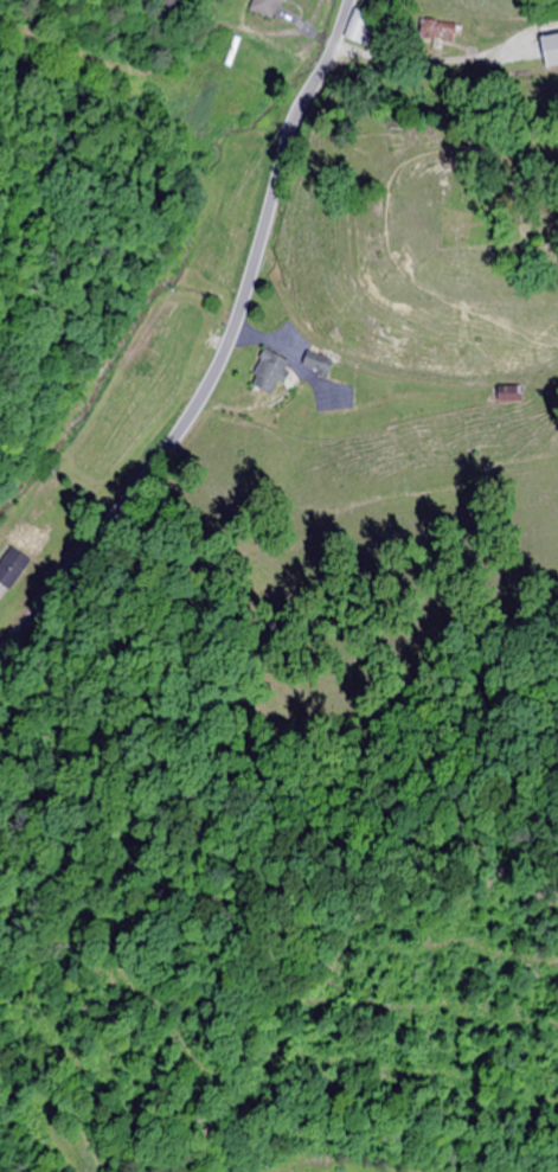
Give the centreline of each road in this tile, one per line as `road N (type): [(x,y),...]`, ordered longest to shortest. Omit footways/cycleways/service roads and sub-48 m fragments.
road 1 (secondary): [(0,664),(173,443),(214,377),(291,134),(350,0)]

